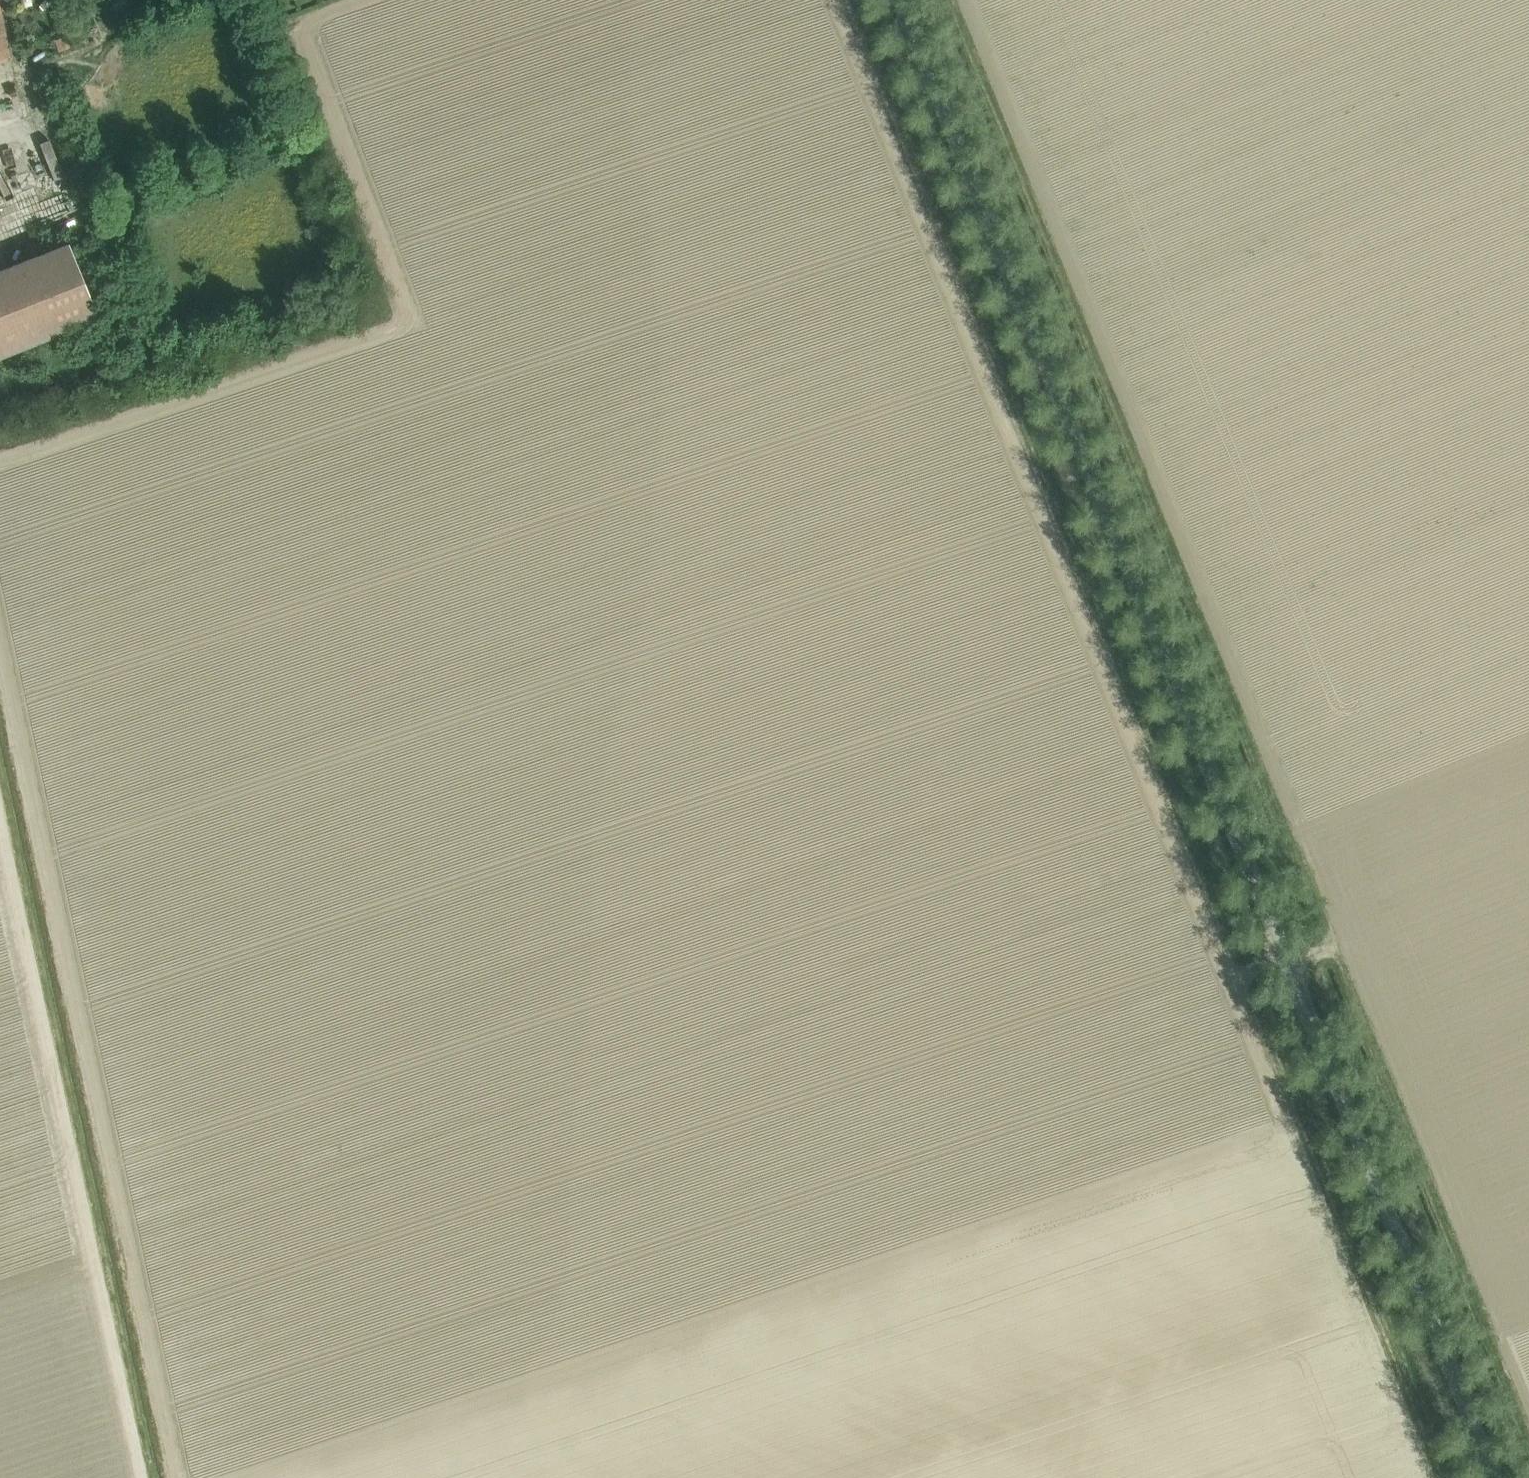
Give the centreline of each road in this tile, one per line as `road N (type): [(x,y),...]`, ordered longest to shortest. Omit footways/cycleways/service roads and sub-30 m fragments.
road 1 (unclassified): [(1494,1477),(900,0)]

